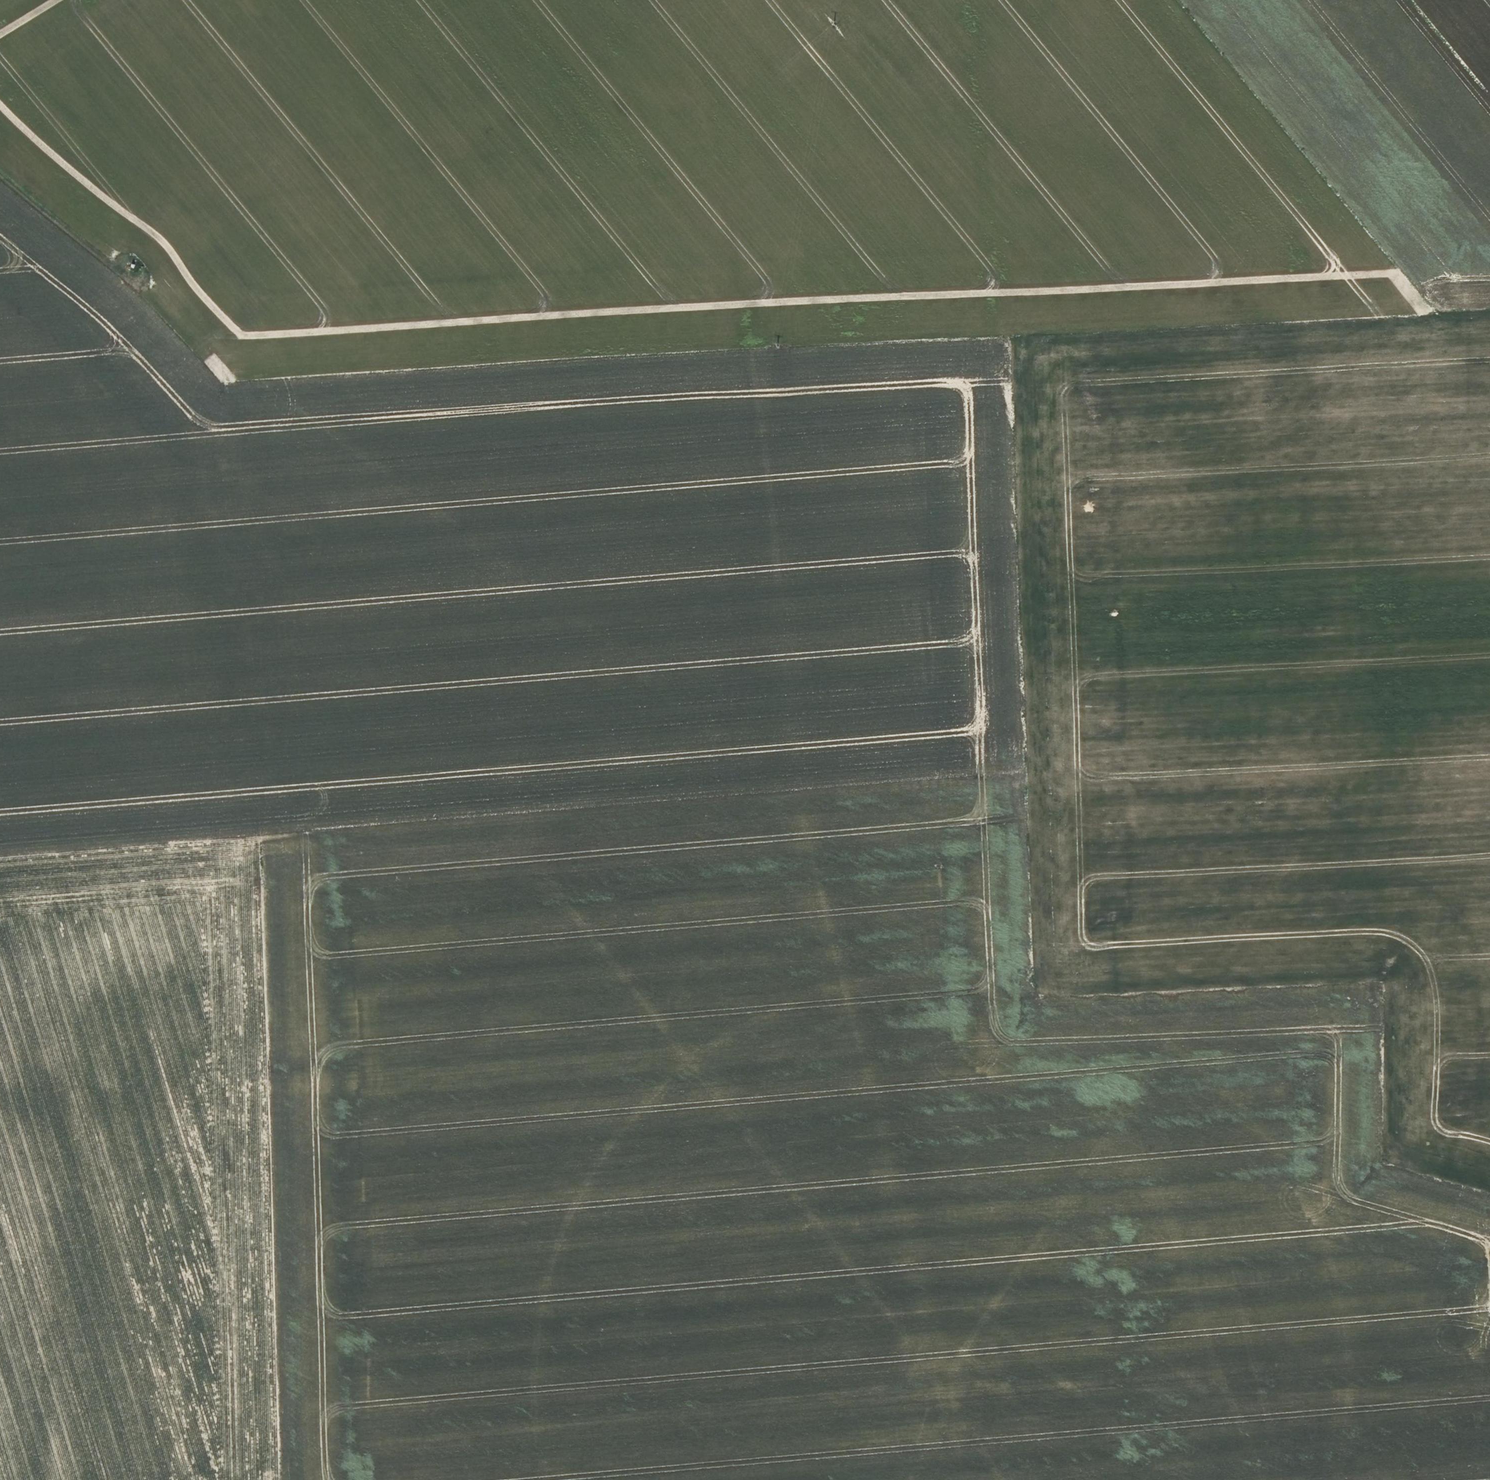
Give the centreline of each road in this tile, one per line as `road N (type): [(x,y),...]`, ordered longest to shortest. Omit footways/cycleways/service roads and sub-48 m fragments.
road 1 (track): [(130,287),(0,178)]

